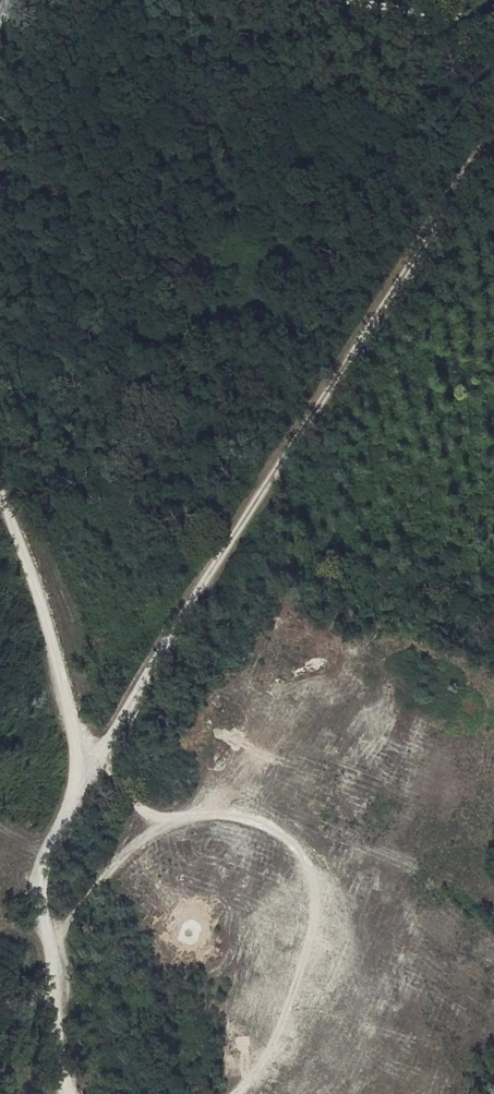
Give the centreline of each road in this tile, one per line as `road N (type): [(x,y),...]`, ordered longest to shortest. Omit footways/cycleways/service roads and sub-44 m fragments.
road 1 (track): [(83,767),(100,755),(221,554),(493,149)]
road 2 (track): [(0,1005),(35,997),(54,968),(66,922),(140,835),(190,813),(250,816),(300,843),(329,887),(348,948),(342,991),(316,1028),(235,1093)]
road 3 (unclassified): [(0,496),(83,767),(39,882),(66,1093)]
road 4 (track): [(331,0),(493,19)]

